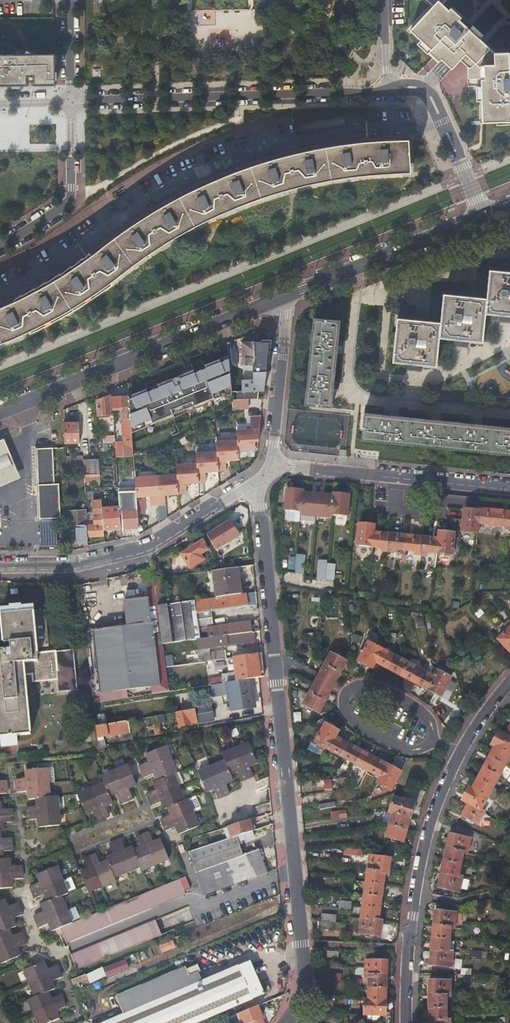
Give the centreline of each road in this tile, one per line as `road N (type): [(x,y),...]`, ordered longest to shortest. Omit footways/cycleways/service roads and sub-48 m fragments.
road 1 (residential): [(266,473),(261,506),(296,874)]
road 2 (residential): [(70,101),(387,89)]
road 3 (secondary): [(0,414),(279,298)]
road 4 (residential): [(266,473),(133,553),(83,566),(0,568)]
road 5 (residential): [(455,755),(422,856),(405,1022)]
road 6 (secondary): [(279,298),(482,217)]
road 7 (residential): [(0,245),(71,195),(70,101)]
road 8 (residential): [(279,298),(286,324),(266,473)]
road 9 (residential): [(387,89),(429,95),(482,217)]
road 10 (residential): [(296,874),(304,996),(288,1022)]
road 11 (residential): [(386,475),(509,489)]
road 12 (residential): [(266,473),(281,466),(386,475)]
road 13 (residential): [(430,741),(428,721),(383,691),(361,685),(344,703)]

